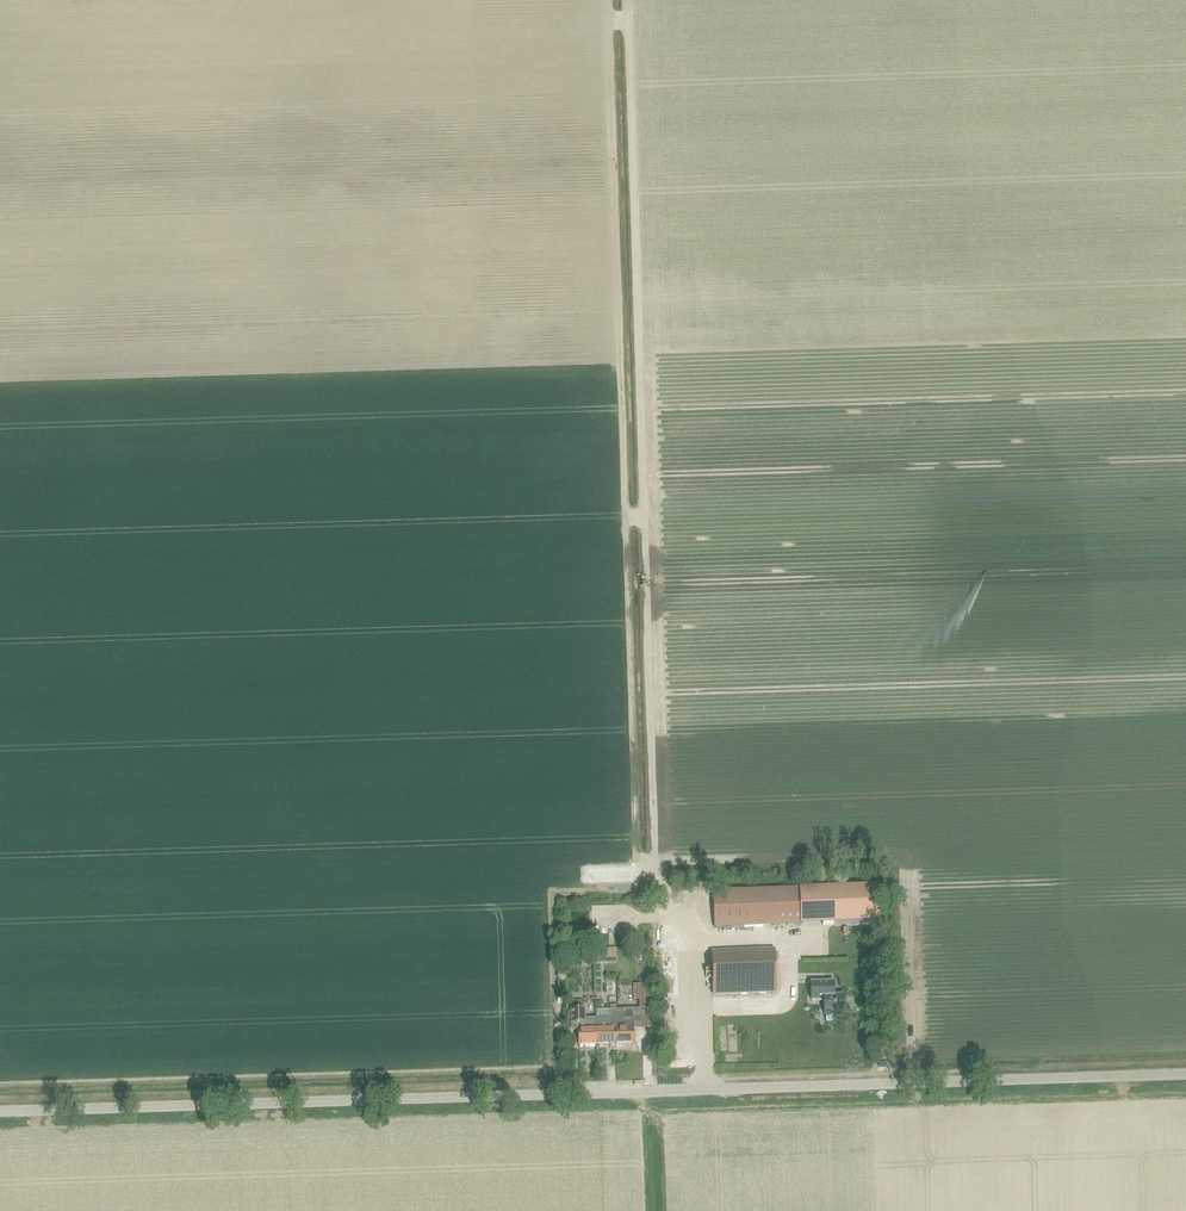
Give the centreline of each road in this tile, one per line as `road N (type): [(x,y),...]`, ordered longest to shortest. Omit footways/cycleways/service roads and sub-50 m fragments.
road 1 (unclassified): [(1185,1073),(0,1111)]

